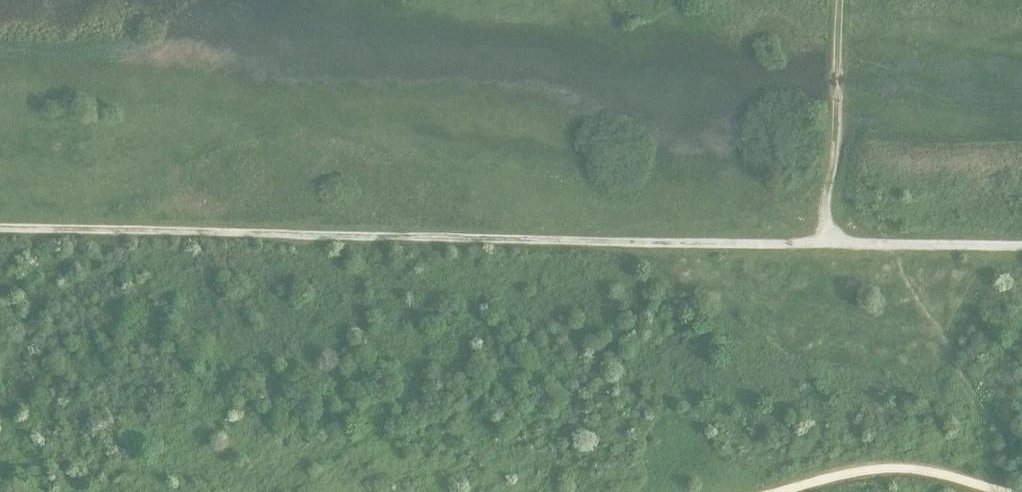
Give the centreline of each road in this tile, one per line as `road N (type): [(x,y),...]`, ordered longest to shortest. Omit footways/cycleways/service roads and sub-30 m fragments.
road 1 (track): [(0,229),(1021,247)]
road 2 (track): [(826,244),(843,0)]

